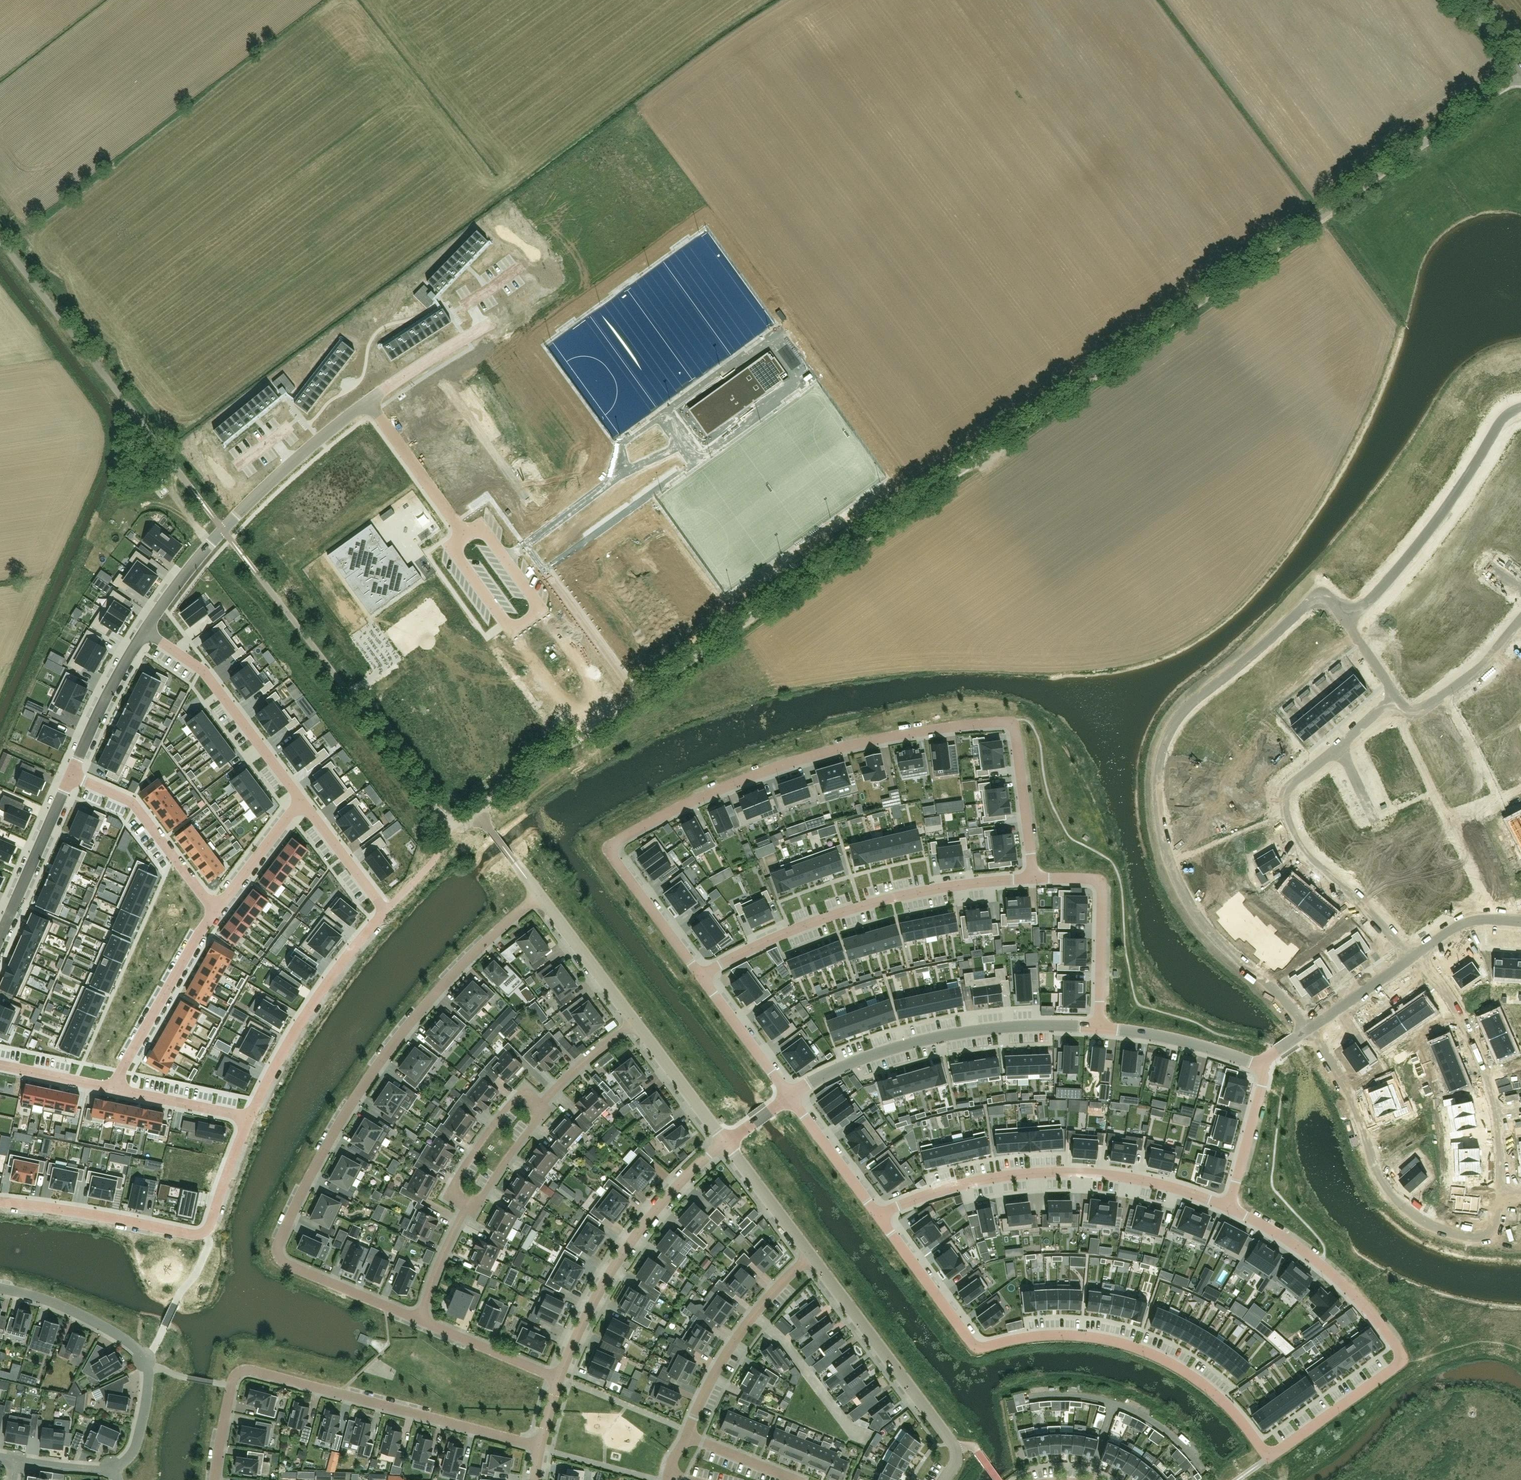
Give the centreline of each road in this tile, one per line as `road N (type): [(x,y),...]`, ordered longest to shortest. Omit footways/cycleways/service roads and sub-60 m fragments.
road 1 (residential): [(880,1215),(974,1345),(1081,1334),(1153,1352),(1210,1387),(1271,1457),(1393,1368),(1400,1354),(1342,1282),(1230,1207)]
road 2 (residential): [(1034,878),(1008,722),(815,754),(735,782),(612,845),(702,975)]
road 3 (residential): [(418,1319),(299,1269),(281,1246),(324,1154),(381,1062),(448,983),(540,898)]
road 4 (residential): [(1313,1026),(1196,907),(1168,846),(1161,767),(1167,738),(1195,697),(1305,605),(1326,599),(1349,620)]
road 5 (unclassified): [(600,724),(979,458)]
road 6 (unclassified): [(979,458),(1324,214)]
road 7 (residential): [(541,1449),(249,1372),(227,1391),(213,1479)]
road 8 (residential): [(910,152),(995,272),(1204,125)]
road 9 (residential): [(979,458),(993,656),(1106,654),(1189,623)]
road 10 (residential): [(1230,1207),(1128,1177),(1042,1171),(965,1183),(880,1215)]
road 11 (residential): [(1412,954),(1298,838),(1286,793),(1397,693)]
road 12 (residential): [(702,975),(778,935),(861,906),(1034,878)]
road 13 (residential): [(910,152),(992,64),(1132,86),(1192,112),(1204,125)]
road 14 (residential): [(1313,1026),(1341,1068),(1377,1165),(1411,1205),(1459,1229),(1496,1231),(1502,1189)]
road 15 (residential): [(0,1203),(201,1234),(246,1119)]
road 16 (residential): [(483,326),(631,240),(748,139)]
road 17 (residential): [(1099,1027),(936,1037),(856,1059),(790,1096)]
road 18 (residential): [(1324,214),(1351,264),(1306,395),(1249,489)]
road 19 (residential): [(724,1141),(636,1236),(558,1379)]
road 20 (residential): [(0,1289),(73,1311),(143,1357),(147,1399),(136,1447),(114,1468)]
road 21 (residential): [(1349,620),(1439,515),(1510,410),(1520,405)]
road 22 (residential): [(827,245),(979,458)]
road 23 (residential): [(246,1119),(307,1011),(380,915)]
road 24 (unclassified): [(1324,214),(1520,73)]
road 25 (residential): [(952,1444),(812,1259)]
road 26 (residential): [(143,638),(203,677),(300,804)]
road 27 (residential): [(1143,452),(1093,487),(1189,623)]
road 28 (residential): [(1314,45),(1377,131),(1376,144),(1317,189),(1324,214)]
road 29 (residential): [(812,1259),(738,1339),(687,1437)]
road 30 (residential): [(1099,1027),(1101,885),(1034,878)]
road 31 (residential): [(214,912),(111,1091)]
road 32 (residential): [(70,782),(132,808),(214,912)]
road 33 (residential): [(748,139),(883,0)]
road 34 (unclassified): [(368,402),(224,529)]
road 35 (residential): [(1189,623),(1224,597),(1279,533),(1249,489)]
road 36 (unclassified): [(453,822),(600,724)]
road 37 (residential): [(539,1107),(523,1091),(484,1140),(449,1194),(467,1206)]
road 38 (residential): [(1520,616),(1492,653),(1413,712),(1397,693)]
road 39 (residential): [(1264,1065),(1187,1041),(1099,1027)]
road 40 (residential): [(0,936),(70,782)]
road 41 (unclassified): [(368,402),(464,536)]
road 42 (residential): [(70,782),(143,638)]
road 43 (residential): [(1249,489),(1156,359)]
road 44 (residential): [(635,1024),(540,898)]
road 45 (residential): [(558,1379),(418,1319)]
road 46 (residential): [(702,975),(790,1096)]
road 47 (residential): [(790,1096),(880,1215)]
road 48 (residential): [(812,1259),(724,1141)]
road 49 (residential): [(724,1141),(635,1024)]
road 50 (residential): [(1230,1207),(1264,1065)]
road 51 (residential): [(300,804),(214,912)]
road 52 (residential): [(246,1119),(111,1091)]
road 53 (unclassified): [(483,326),(368,402)]
road 54 (residential): [(300,804),(380,915)]
road 55 (residential): [(467,1206),(474,1210),(545,1113),(539,1107)]
road 56 (residential): [(1204,125),(1314,45)]
road 57 (residential): [(143,638),(224,529)]
road 58 (residential): [(748,139),(827,245)]
road 59 (residential): [(539,1107),(635,1024)]
road 60 (residential): [(588,707),(604,696),(541,609)]
road 61 (residential): [(510,630),(573,718),(588,707)]
road 62 (residential): [(827,245),(910,152)]
road 63 (unclassified): [(541,609),(480,524),(464,536)]
road 64 (residential): [(418,1319),(467,1206)]
road 65 (residential): [(1313,1026),(1412,954)]
road 66 (unclassified): [(464,536),(449,546),(510,630)]
road 67 (residential): [(380,915),(430,869),(453,822)]
road 68 (residential): [(1412,954),(1474,914),(1520,917)]

